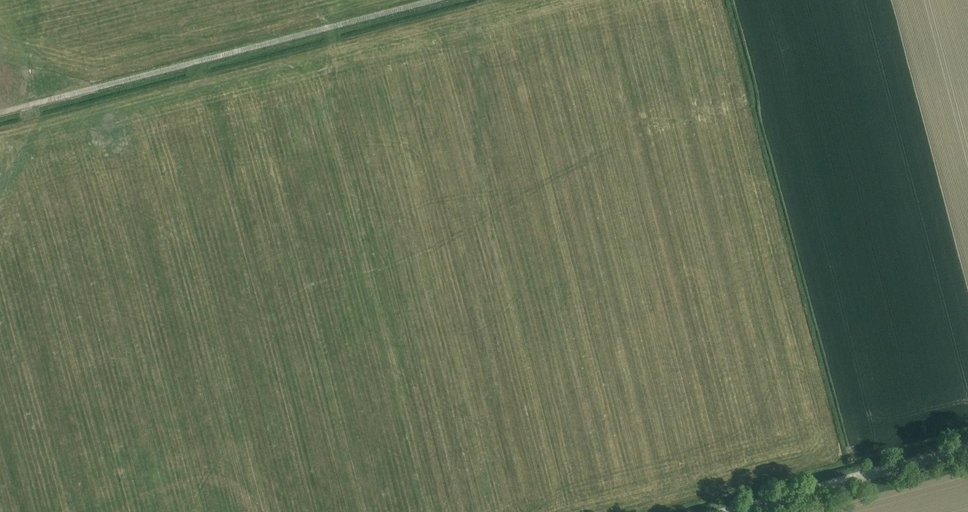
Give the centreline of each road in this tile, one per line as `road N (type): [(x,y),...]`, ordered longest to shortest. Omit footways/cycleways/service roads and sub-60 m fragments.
road 1 (unclassified): [(730,511),(967,450)]

